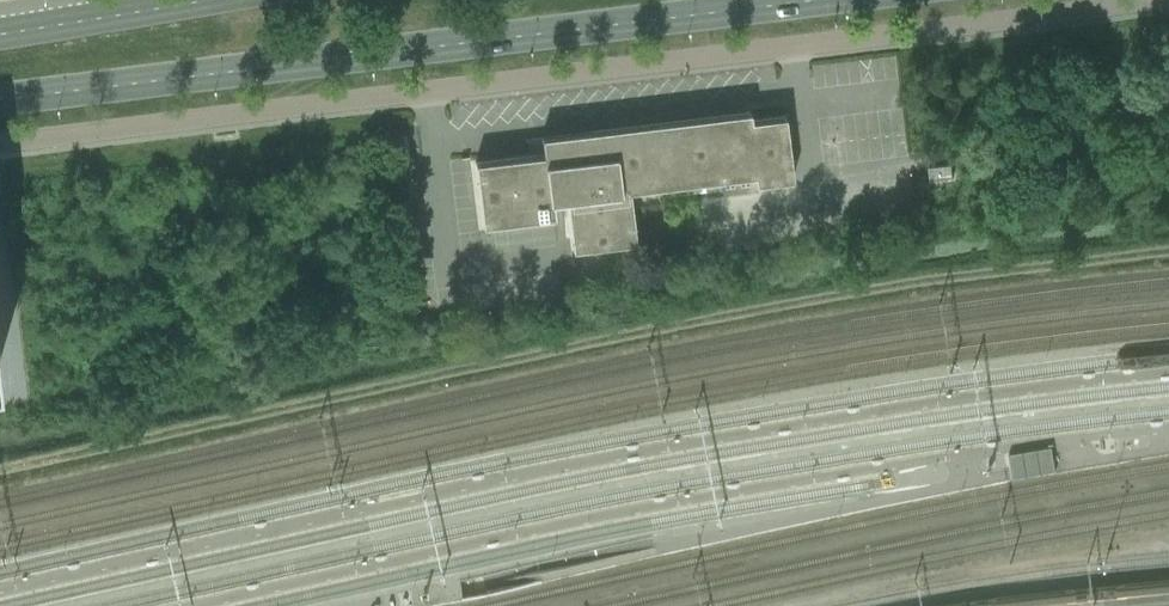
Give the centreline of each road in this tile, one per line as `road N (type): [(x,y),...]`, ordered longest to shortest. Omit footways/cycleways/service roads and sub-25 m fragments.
road 1 (unclassified): [(0,145),(1156,0)]
road 2 (secondary): [(0,100),(820,0)]
road 3 (secondary): [(206,0),(0,34)]

